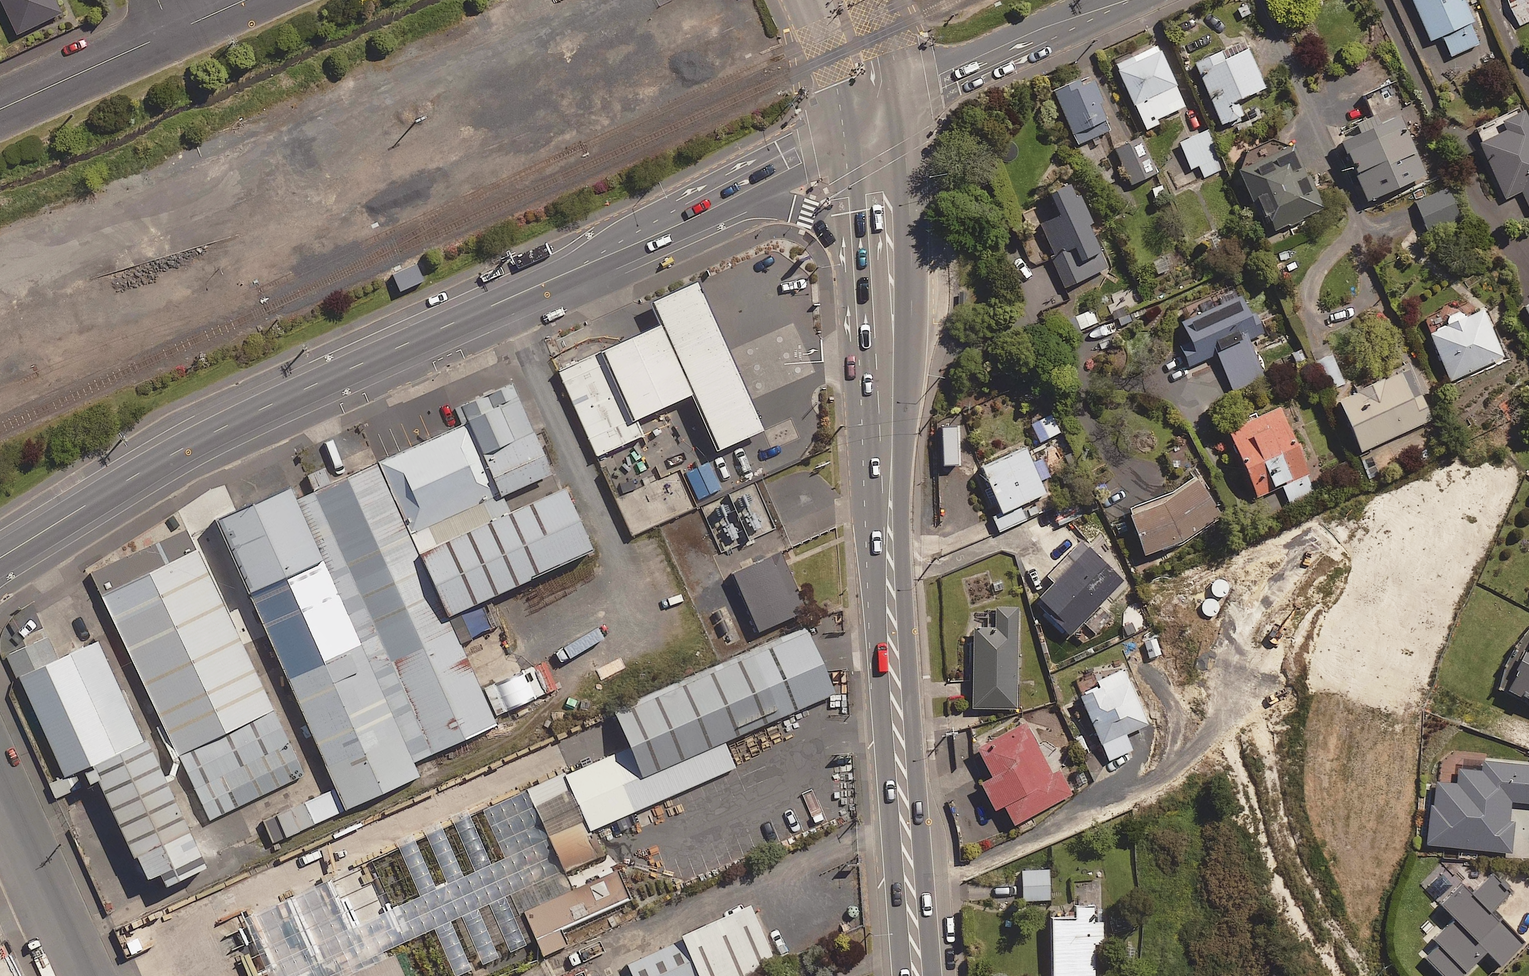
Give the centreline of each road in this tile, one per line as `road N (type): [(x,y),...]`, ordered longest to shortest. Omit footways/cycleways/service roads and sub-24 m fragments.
road 1 (unclassified): [(703,211),(221,428),(0,554)]
road 2 (primary): [(918,975),(899,743),(883,317)]
road 3 (tertiary): [(891,104),(932,77),(1125,0)]
road 4 (primary): [(883,317),(839,236),(817,217),(769,203),(703,211)]
road 5 (unclassified): [(78,975),(0,803)]
road 6 (residential): [(172,32),(0,110)]
road 7 (unclassified): [(843,134),(703,211)]
road 8 (primary): [(843,134),(801,0)]
road 9 (primary): [(883,317),(879,185)]

